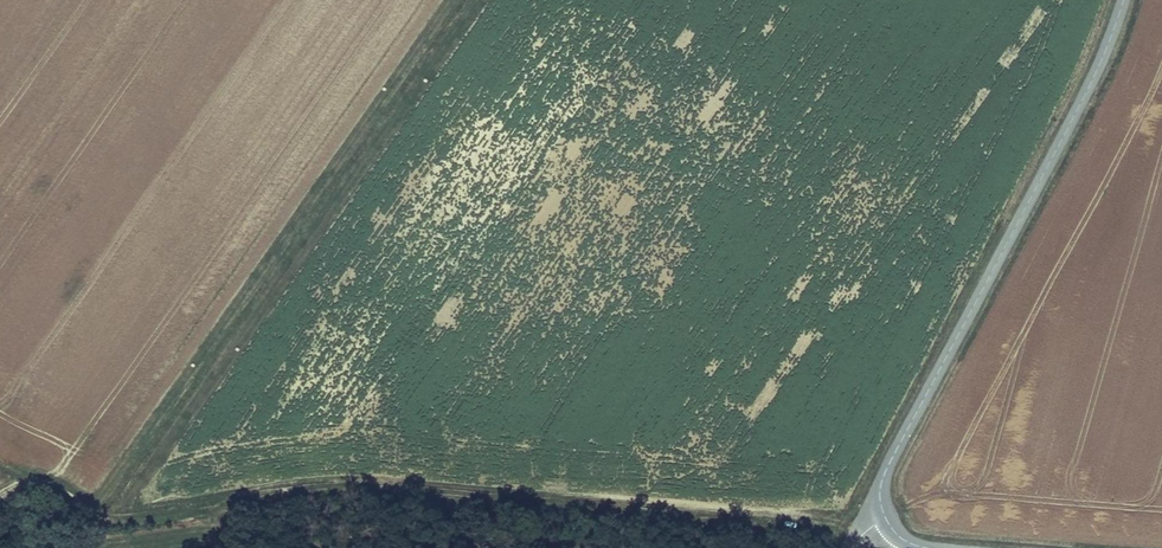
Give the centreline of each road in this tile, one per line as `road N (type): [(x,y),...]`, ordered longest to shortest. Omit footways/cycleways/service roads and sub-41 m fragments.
road 1 (track): [(864,532),(825,522),(411,493),(321,492),(116,518),(41,484),(0,493)]
road 2 (track): [(116,518),(478,0)]
road 3 (unclassified): [(885,517),(884,474),(1073,116),(1123,0)]

